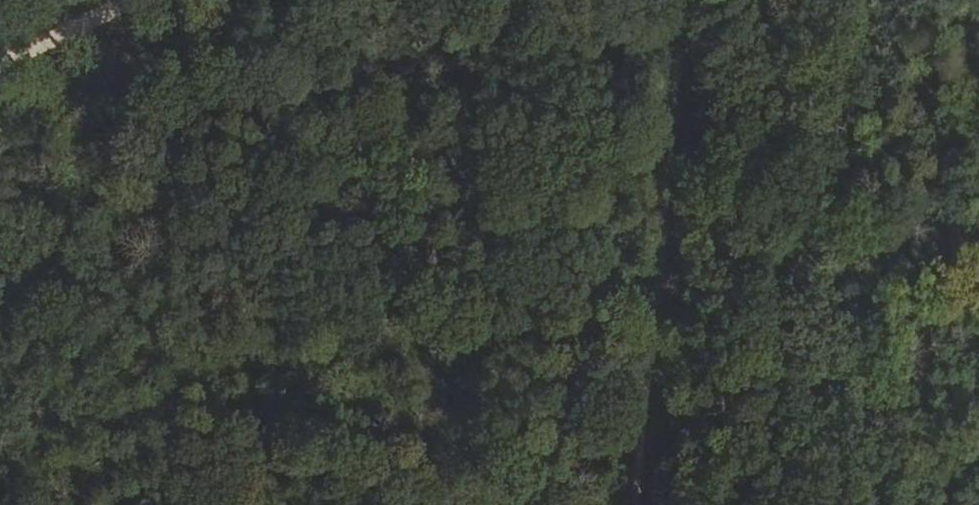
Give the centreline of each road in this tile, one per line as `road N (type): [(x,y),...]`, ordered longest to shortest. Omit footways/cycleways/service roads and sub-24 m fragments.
road 1 (track): [(632,504),(686,0)]
road 2 (track): [(0,76),(159,0)]

